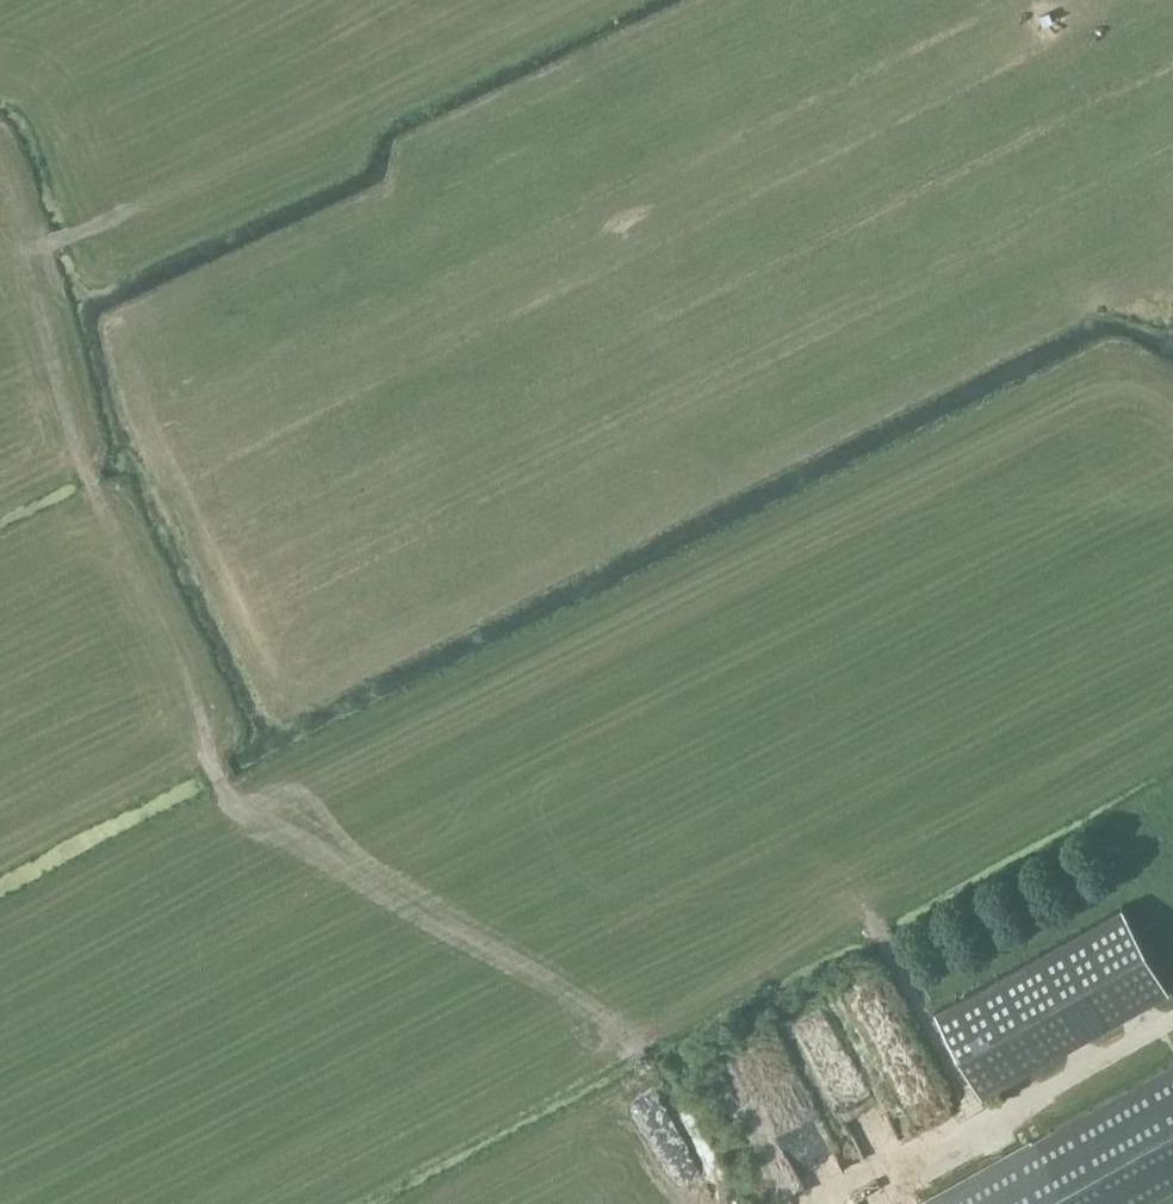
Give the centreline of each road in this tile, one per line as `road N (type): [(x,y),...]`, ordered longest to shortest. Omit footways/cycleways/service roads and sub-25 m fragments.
road 1 (track): [(1172,428),(1136,409),(1084,414),(284,817),(261,822),(240,815),(208,756),(223,712),(130,509),(91,489),(14,292),(14,275),(29,256),(565,0)]
road 2 (track): [(979,1126),(869,920)]

